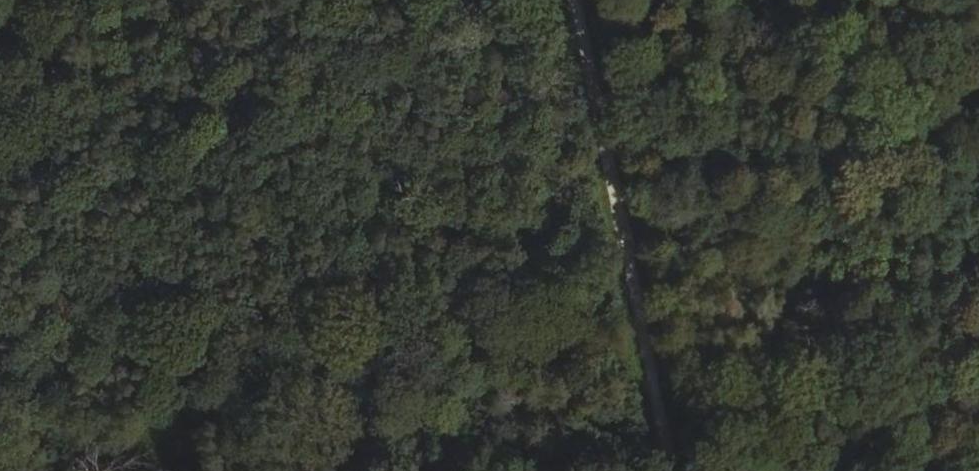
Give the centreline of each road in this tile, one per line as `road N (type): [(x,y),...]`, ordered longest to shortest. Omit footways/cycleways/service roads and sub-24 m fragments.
road 1 (track): [(667,470),(574,0)]

